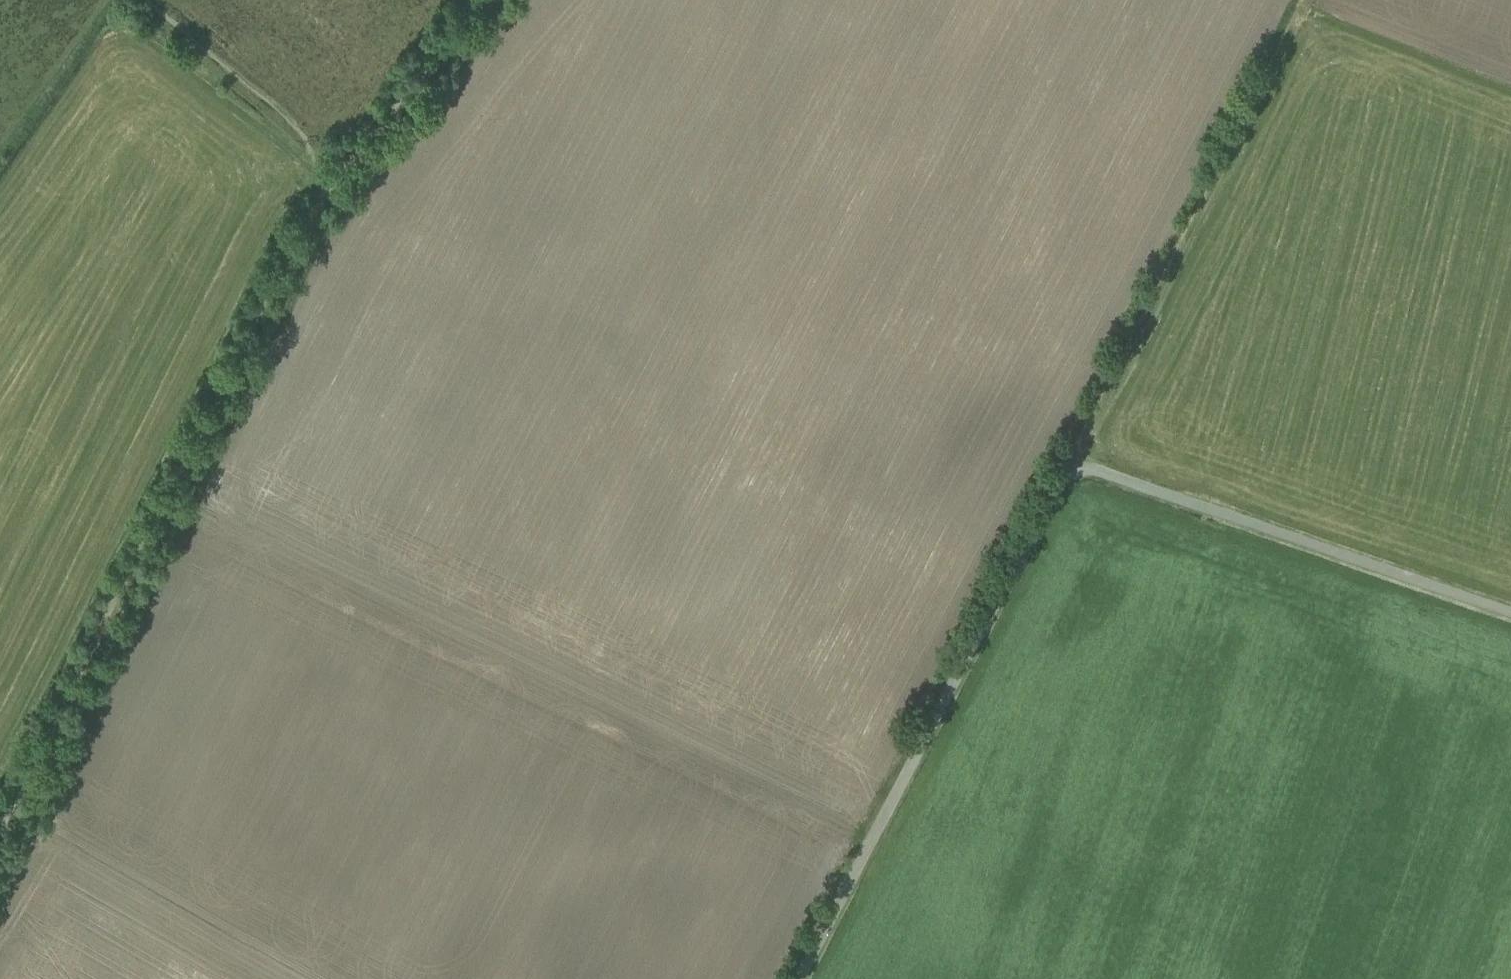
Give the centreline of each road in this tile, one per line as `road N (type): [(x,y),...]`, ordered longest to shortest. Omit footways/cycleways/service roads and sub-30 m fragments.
road 1 (unclassified): [(798,978),(1073,459),(1510,609)]
road 2 (track): [(0,812),(285,251),(336,181)]
road 3 (track): [(1304,0),(1073,459)]
road 4 (track): [(336,181),(488,0)]

